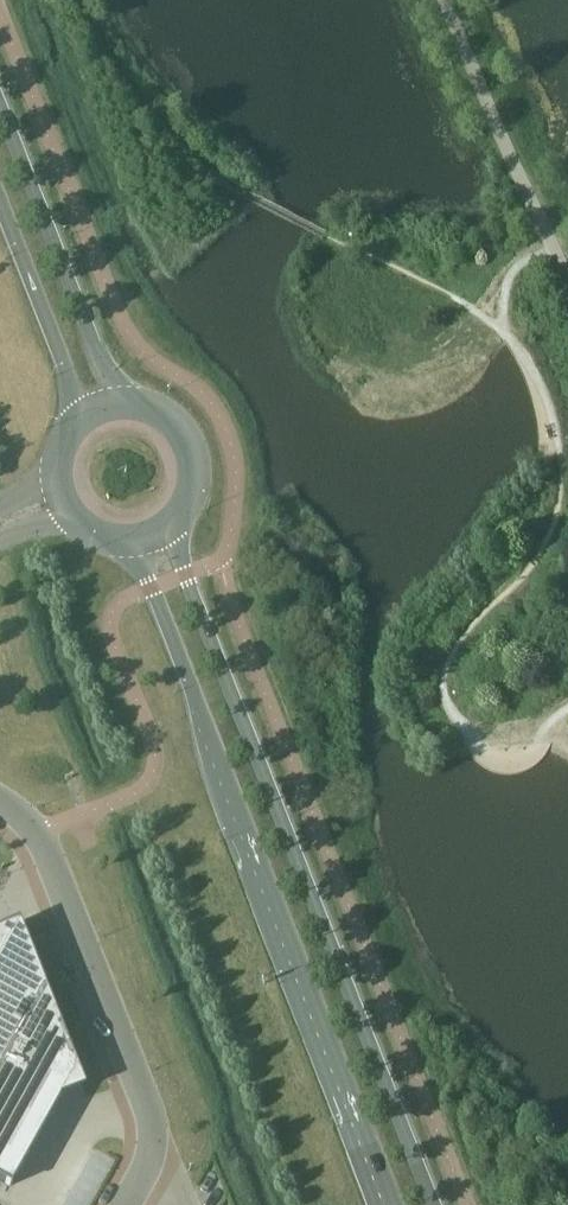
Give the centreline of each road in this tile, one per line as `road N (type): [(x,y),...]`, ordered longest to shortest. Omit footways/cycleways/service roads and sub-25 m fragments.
road 1 (secondary): [(435,1204),(170,523)]
road 2 (secondary): [(125,540),(185,673),(383,1204)]
road 3 (unclassified): [(0,802),(39,835),(148,1105),(151,1154),(125,1204)]
road 4 (secondary): [(120,403),(0,104)]
road 5 (secondary): [(0,199),(78,422)]
road 6 (secondary): [(170,523),(186,504),(193,457),(166,416),(120,403)]

